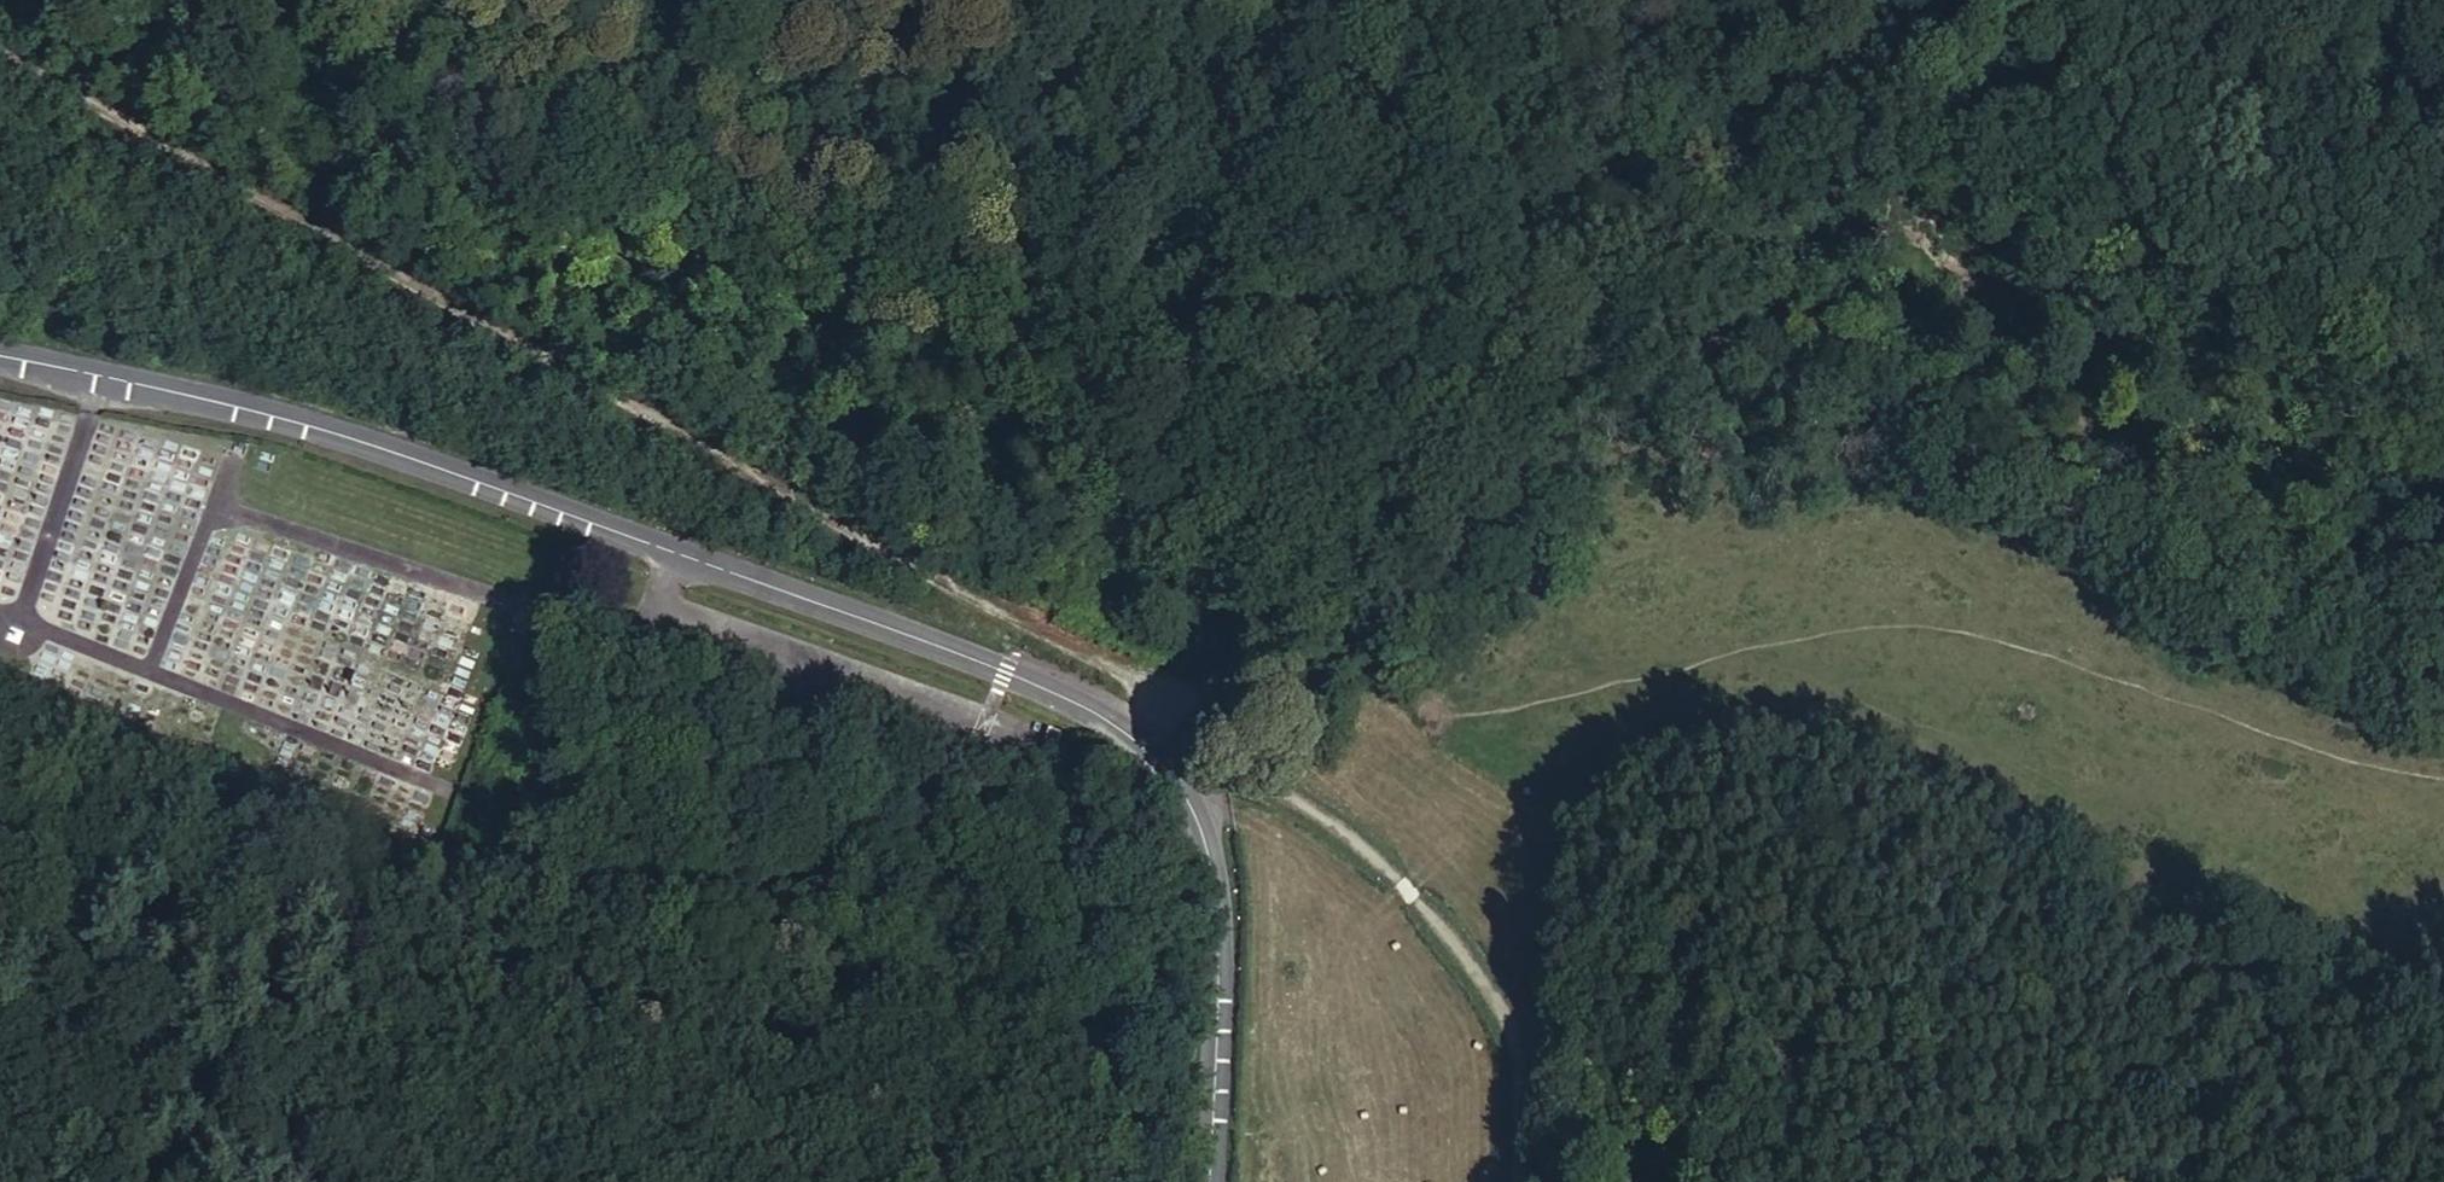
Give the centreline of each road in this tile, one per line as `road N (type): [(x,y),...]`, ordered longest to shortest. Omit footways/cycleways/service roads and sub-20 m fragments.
road 1 (tertiary): [(0,352),(146,375),(313,421),(989,663),(1120,721),(1173,773),(1203,830),(1212,938),(1203,1181)]
road 2 (track): [(0,60),(1122,675),(1120,721)]

